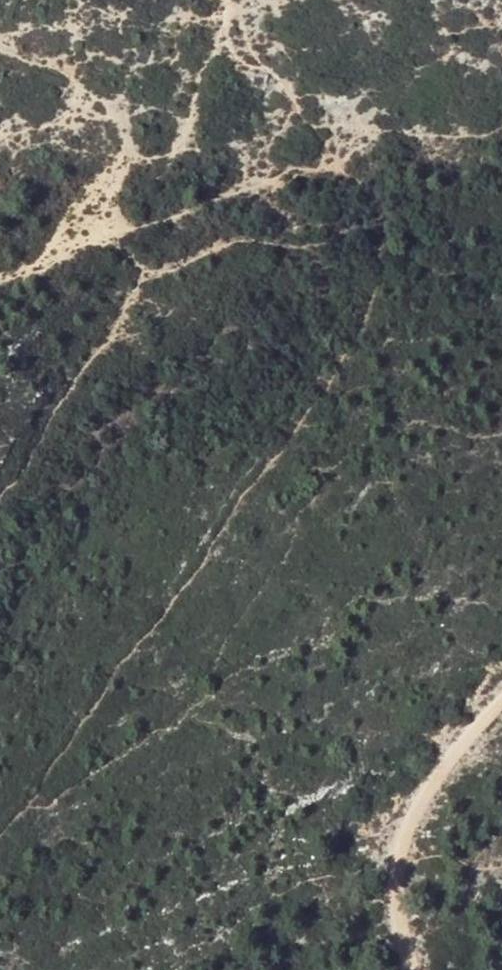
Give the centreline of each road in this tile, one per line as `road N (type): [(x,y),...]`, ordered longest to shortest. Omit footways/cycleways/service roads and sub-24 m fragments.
road 1 (track): [(501,684),(419,760),(378,830),(372,910),(408,969)]

